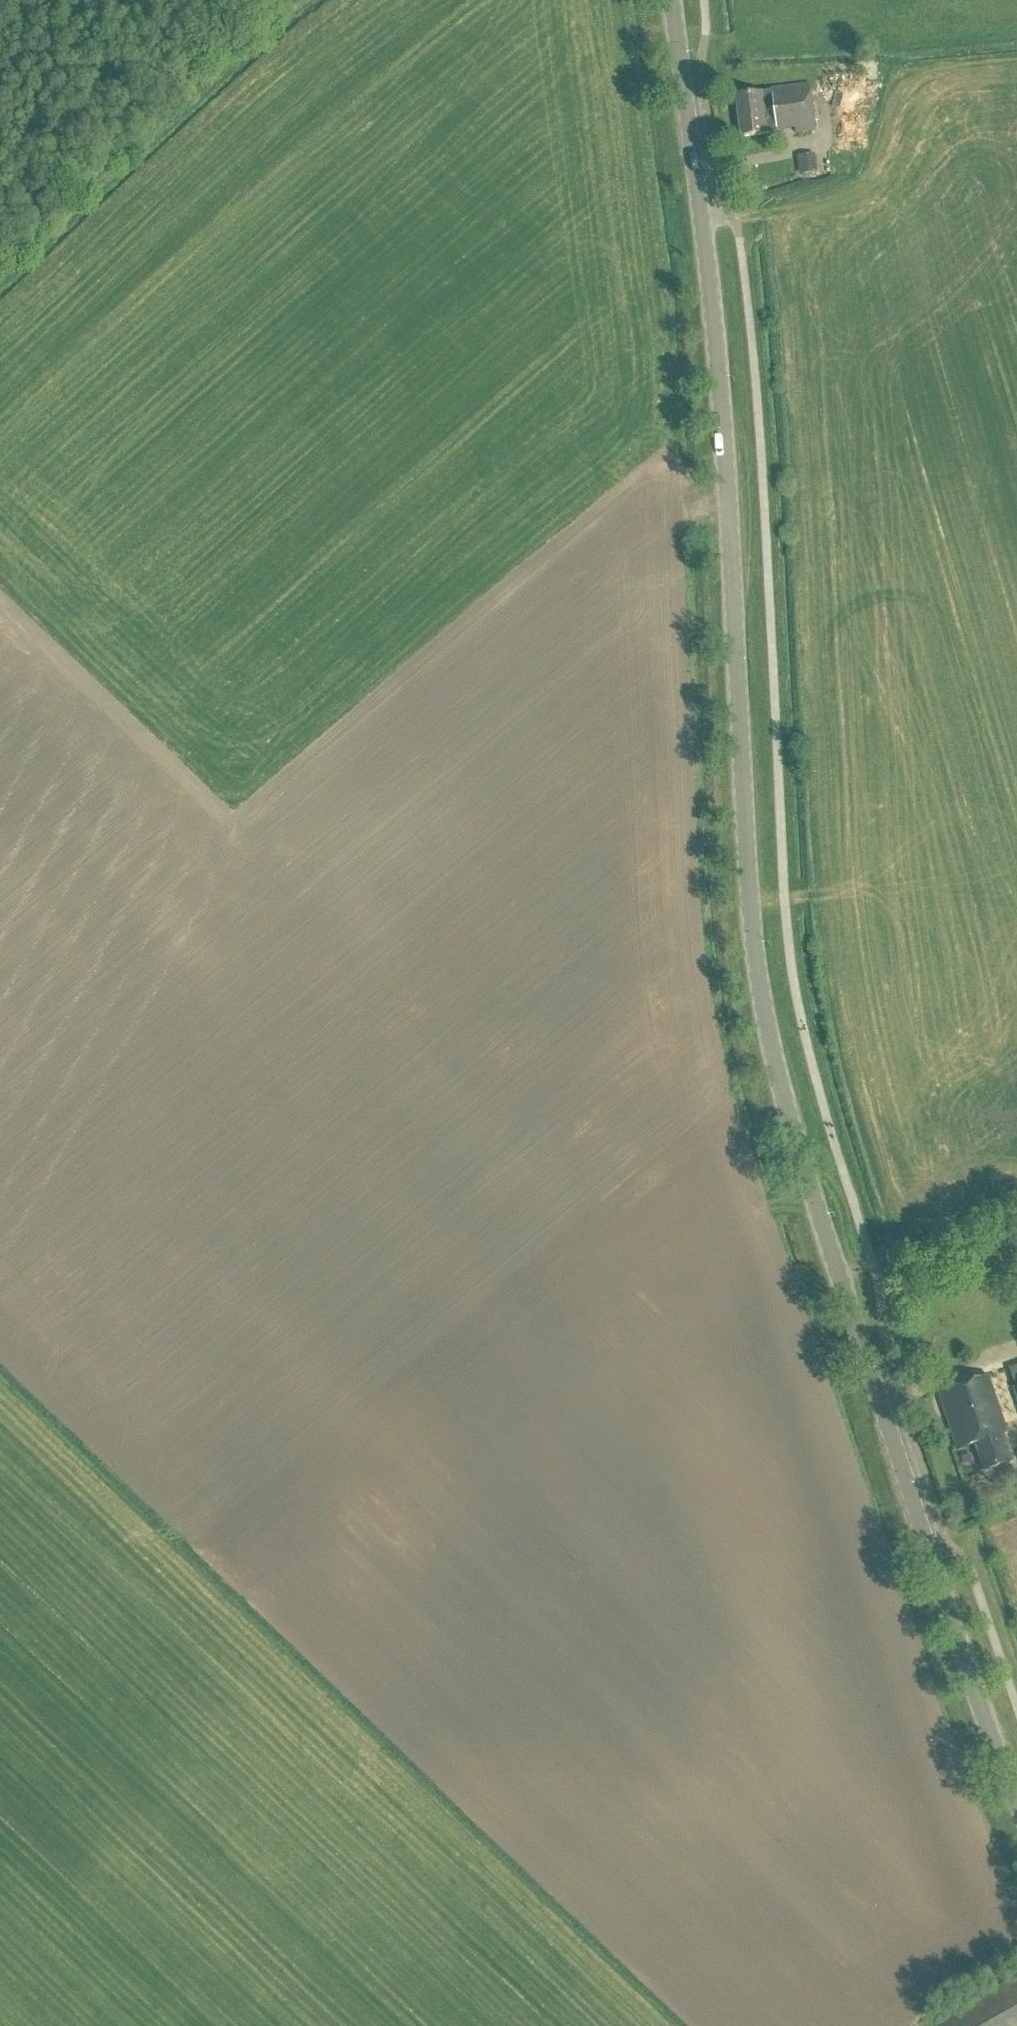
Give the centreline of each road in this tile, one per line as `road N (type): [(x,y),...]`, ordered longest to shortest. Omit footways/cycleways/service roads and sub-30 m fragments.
road 1 (tertiary): [(1016,1803),(819,1220),(758,987),(718,352),(670,0)]

